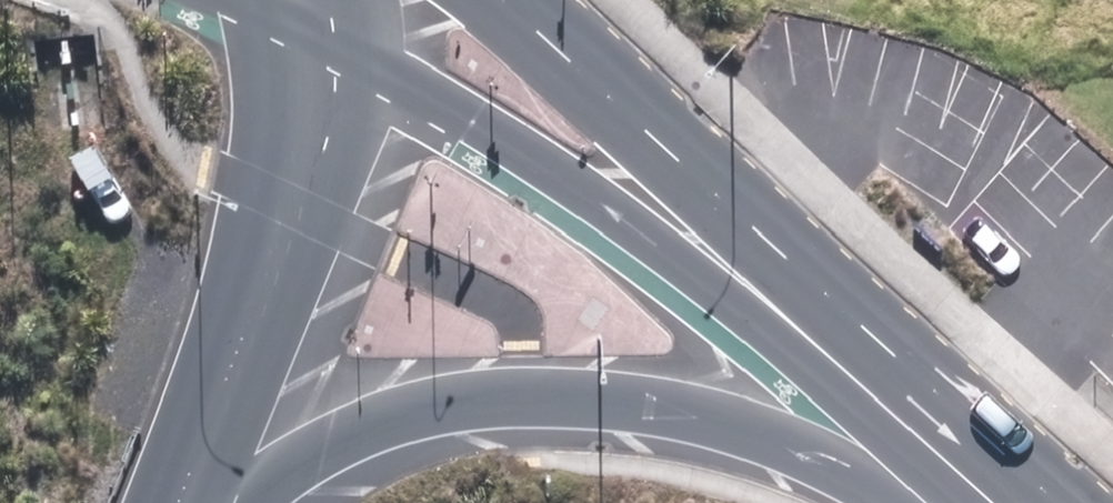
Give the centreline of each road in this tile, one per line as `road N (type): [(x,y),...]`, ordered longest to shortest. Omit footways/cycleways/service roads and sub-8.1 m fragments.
road 1 (secondary): [(990,502),(879,424),(630,214),(479,104),(337,32)]
road 2 (motorway): [(936,502),(841,449),(724,404),(563,386),(446,395),(336,437),(231,502)]
road 3 (secondary): [(513,0),(938,376),(1021,502)]
road 4 (motorway): [(337,32),(329,98),(276,257),(175,502)]

